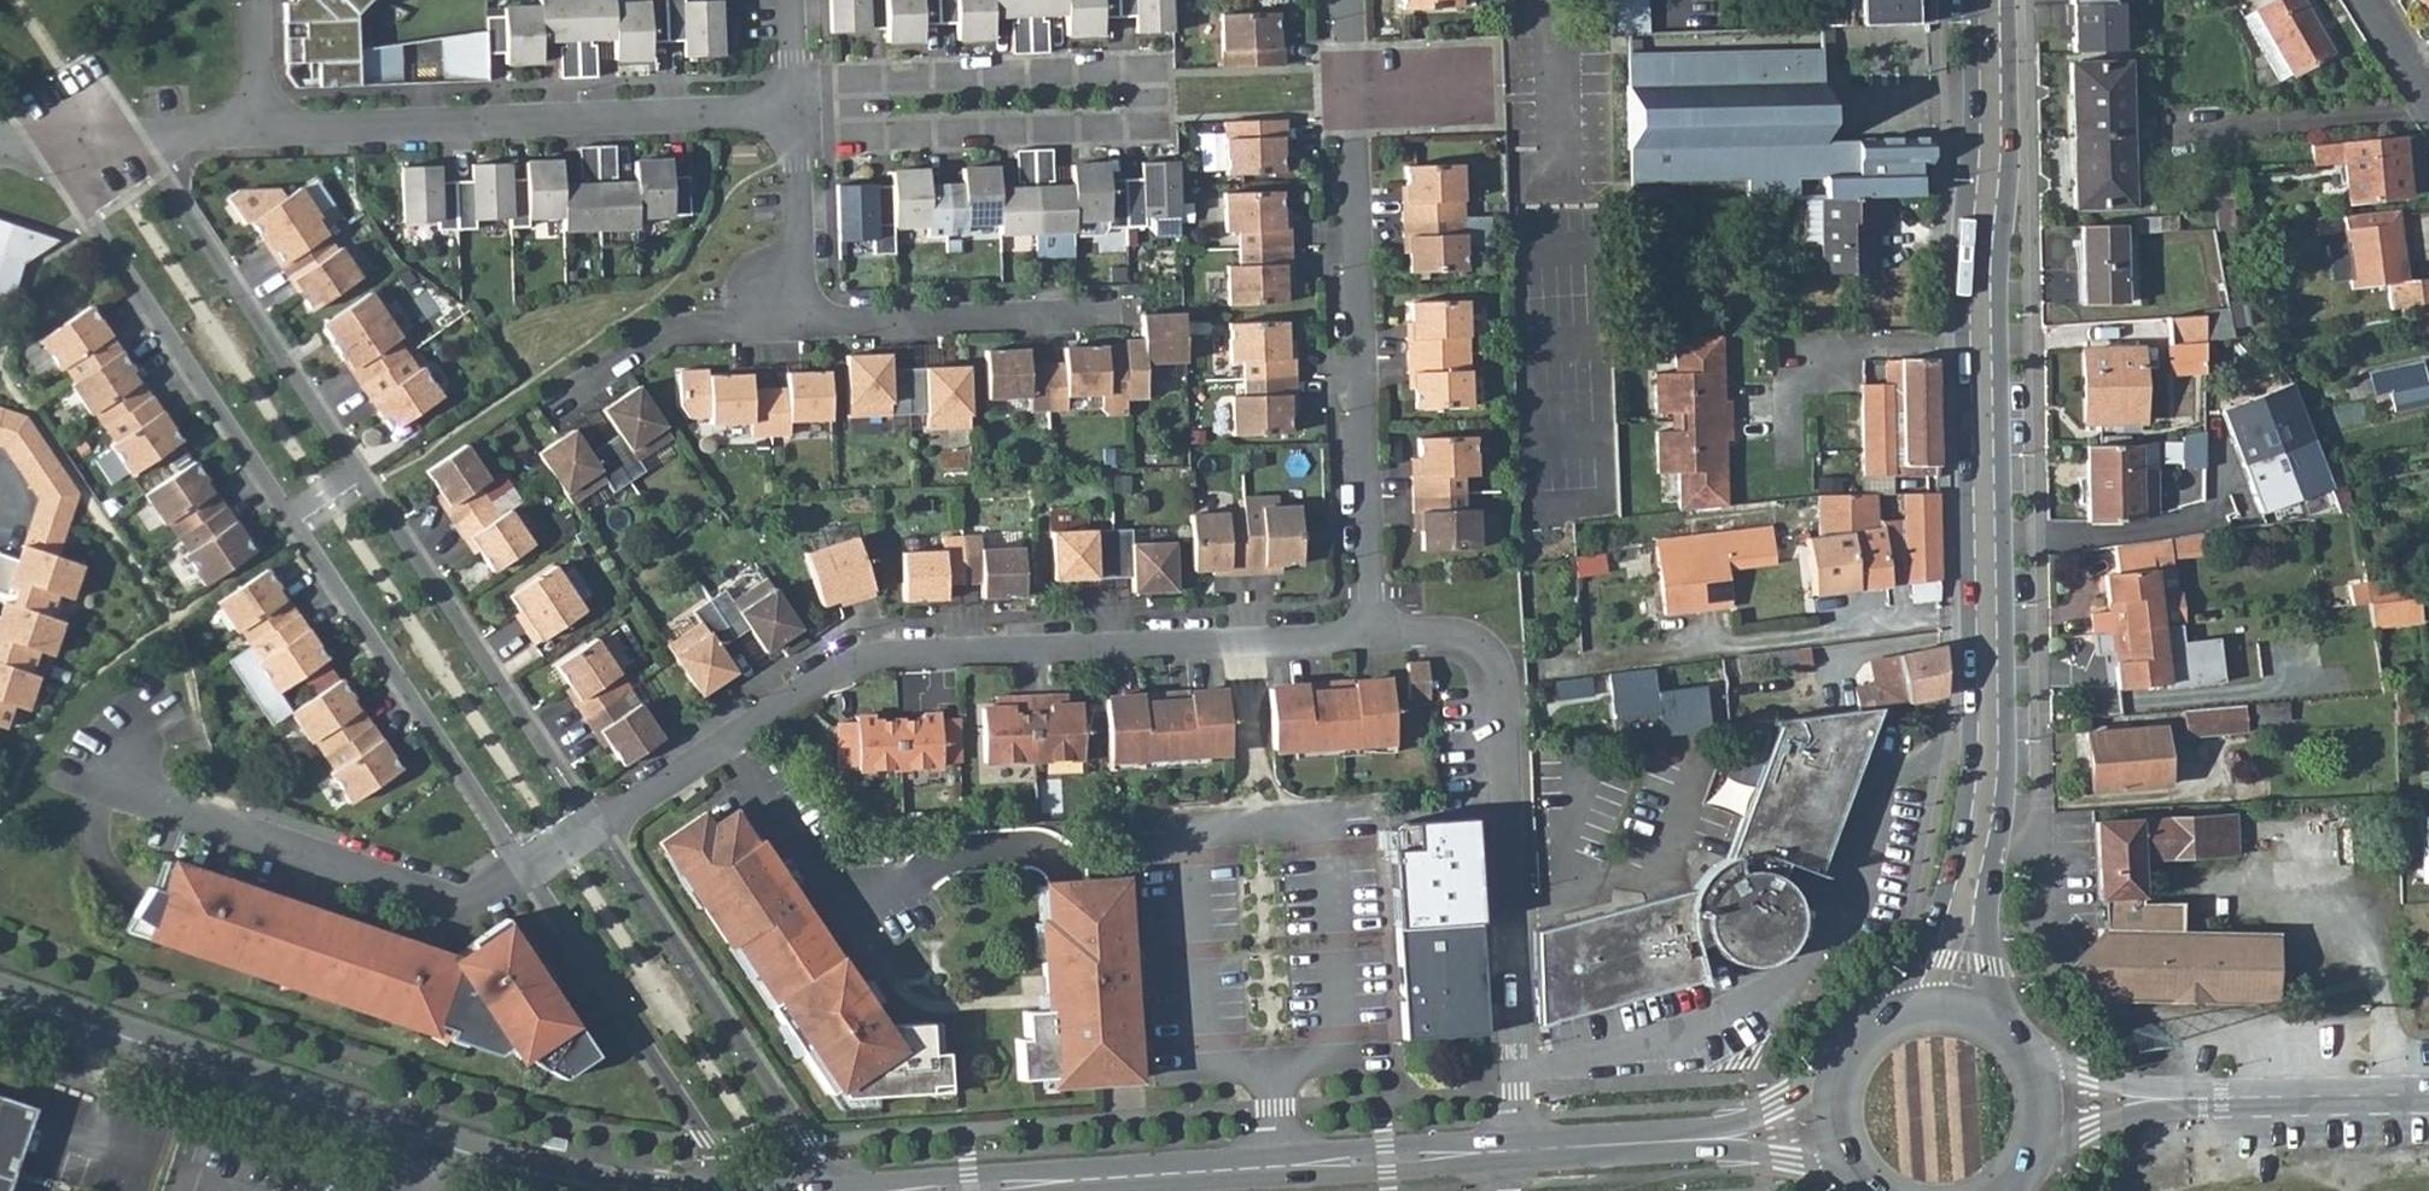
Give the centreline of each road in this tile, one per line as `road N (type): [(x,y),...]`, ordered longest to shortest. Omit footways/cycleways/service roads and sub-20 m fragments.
road 1 (secondary): [(1988,0),(1980,258),(1990,759),(1954,1006)]
road 2 (residential): [(591,820),(630,804),(821,677),(871,656),(1343,624)]
road 3 (tertiary): [(0,995),(574,1182),(637,1190)]
road 4 (residential): [(1519,1151),(1498,668),(1465,637),(1343,624)]
road 5 (residential): [(1343,624),(1369,592),(1347,0)]
road 6 (tertiary): [(933,1190),(1519,1151)]
road 7 (residential): [(792,111),(257,125)]
road 8 (residential): [(130,756),(151,798),(464,906),(522,866)]
road 9 (residential): [(835,1190),(591,820)]
road 10 (residential): [(360,478),(155,171),(90,145)]
road 11 (residential): [(90,145),(91,214),(292,522)]
road 12 (residential): [(292,522),(522,866)]
road 13 (residential): [(591,820),(360,478)]
road 14 (residential): [(2042,1102),(2428,1101)]
road 15 (residential): [(522,866),(707,1141),(718,1190)]
road 16 (residential): [(1162,96),(792,111)]
road 17 (residential): [(798,329),(1119,319)]
road 18 (tertiary): [(1519,1151),(1832,1128)]
road 19 (residential): [(540,411),(665,331),(798,329)]
road 20 (residential): [(792,111),(798,329)]
road 21 (secondary): [(1954,1006),(1897,1012),(1872,1026),(1838,1072),(1832,1128)]
road 22 (residential): [(257,125),(90,145)]
road 23 (secondary): [(2042,1102),(2023,1050),(1980,1014),(1954,1006)]
road 24 (residential): [(257,125),(256,0)]

